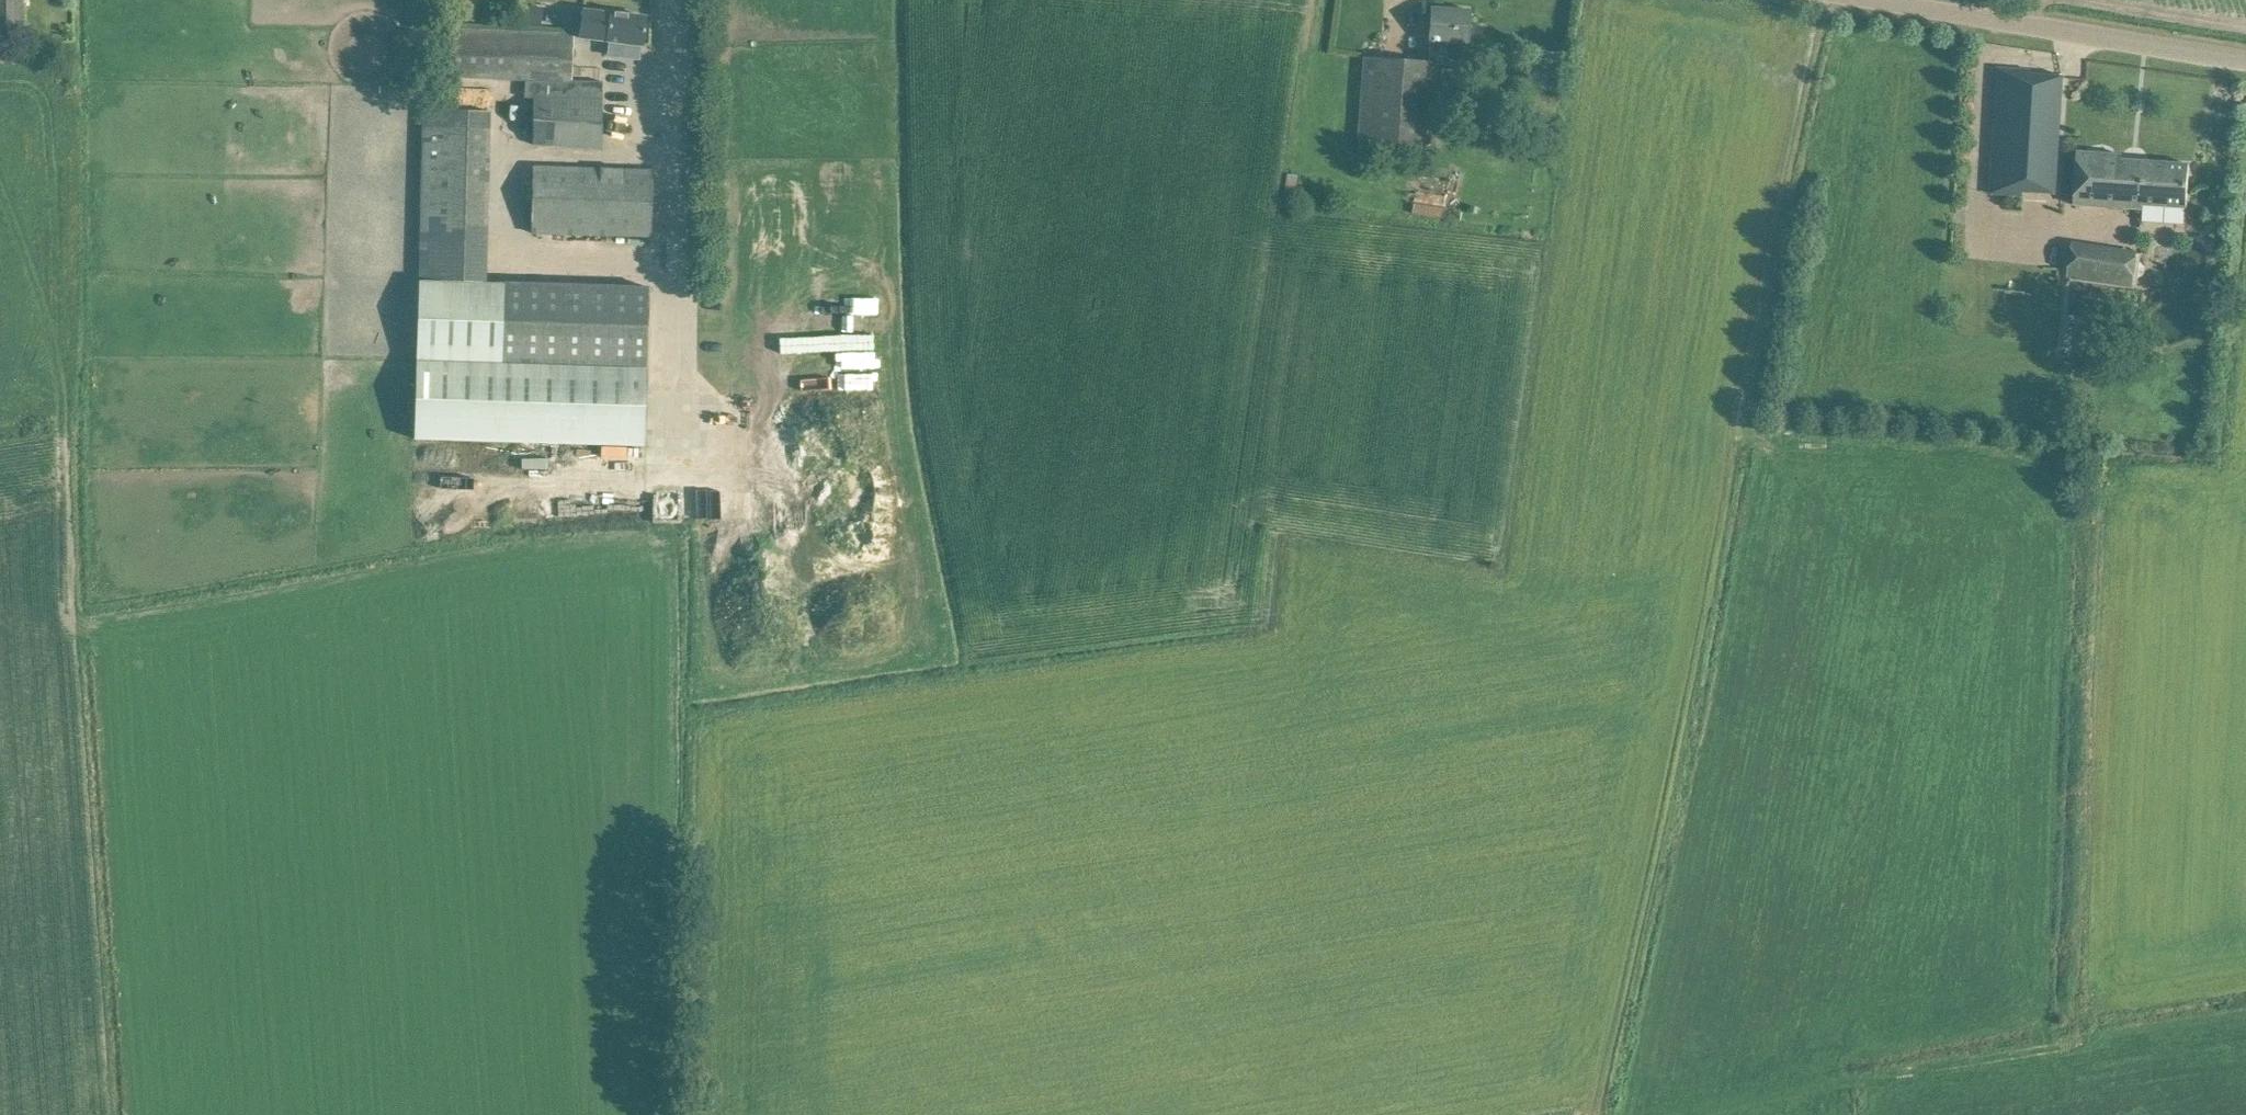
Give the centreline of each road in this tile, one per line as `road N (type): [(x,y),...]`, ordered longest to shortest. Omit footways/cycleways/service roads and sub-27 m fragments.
road 1 (unclassified): [(1878,0),(2245,60)]

